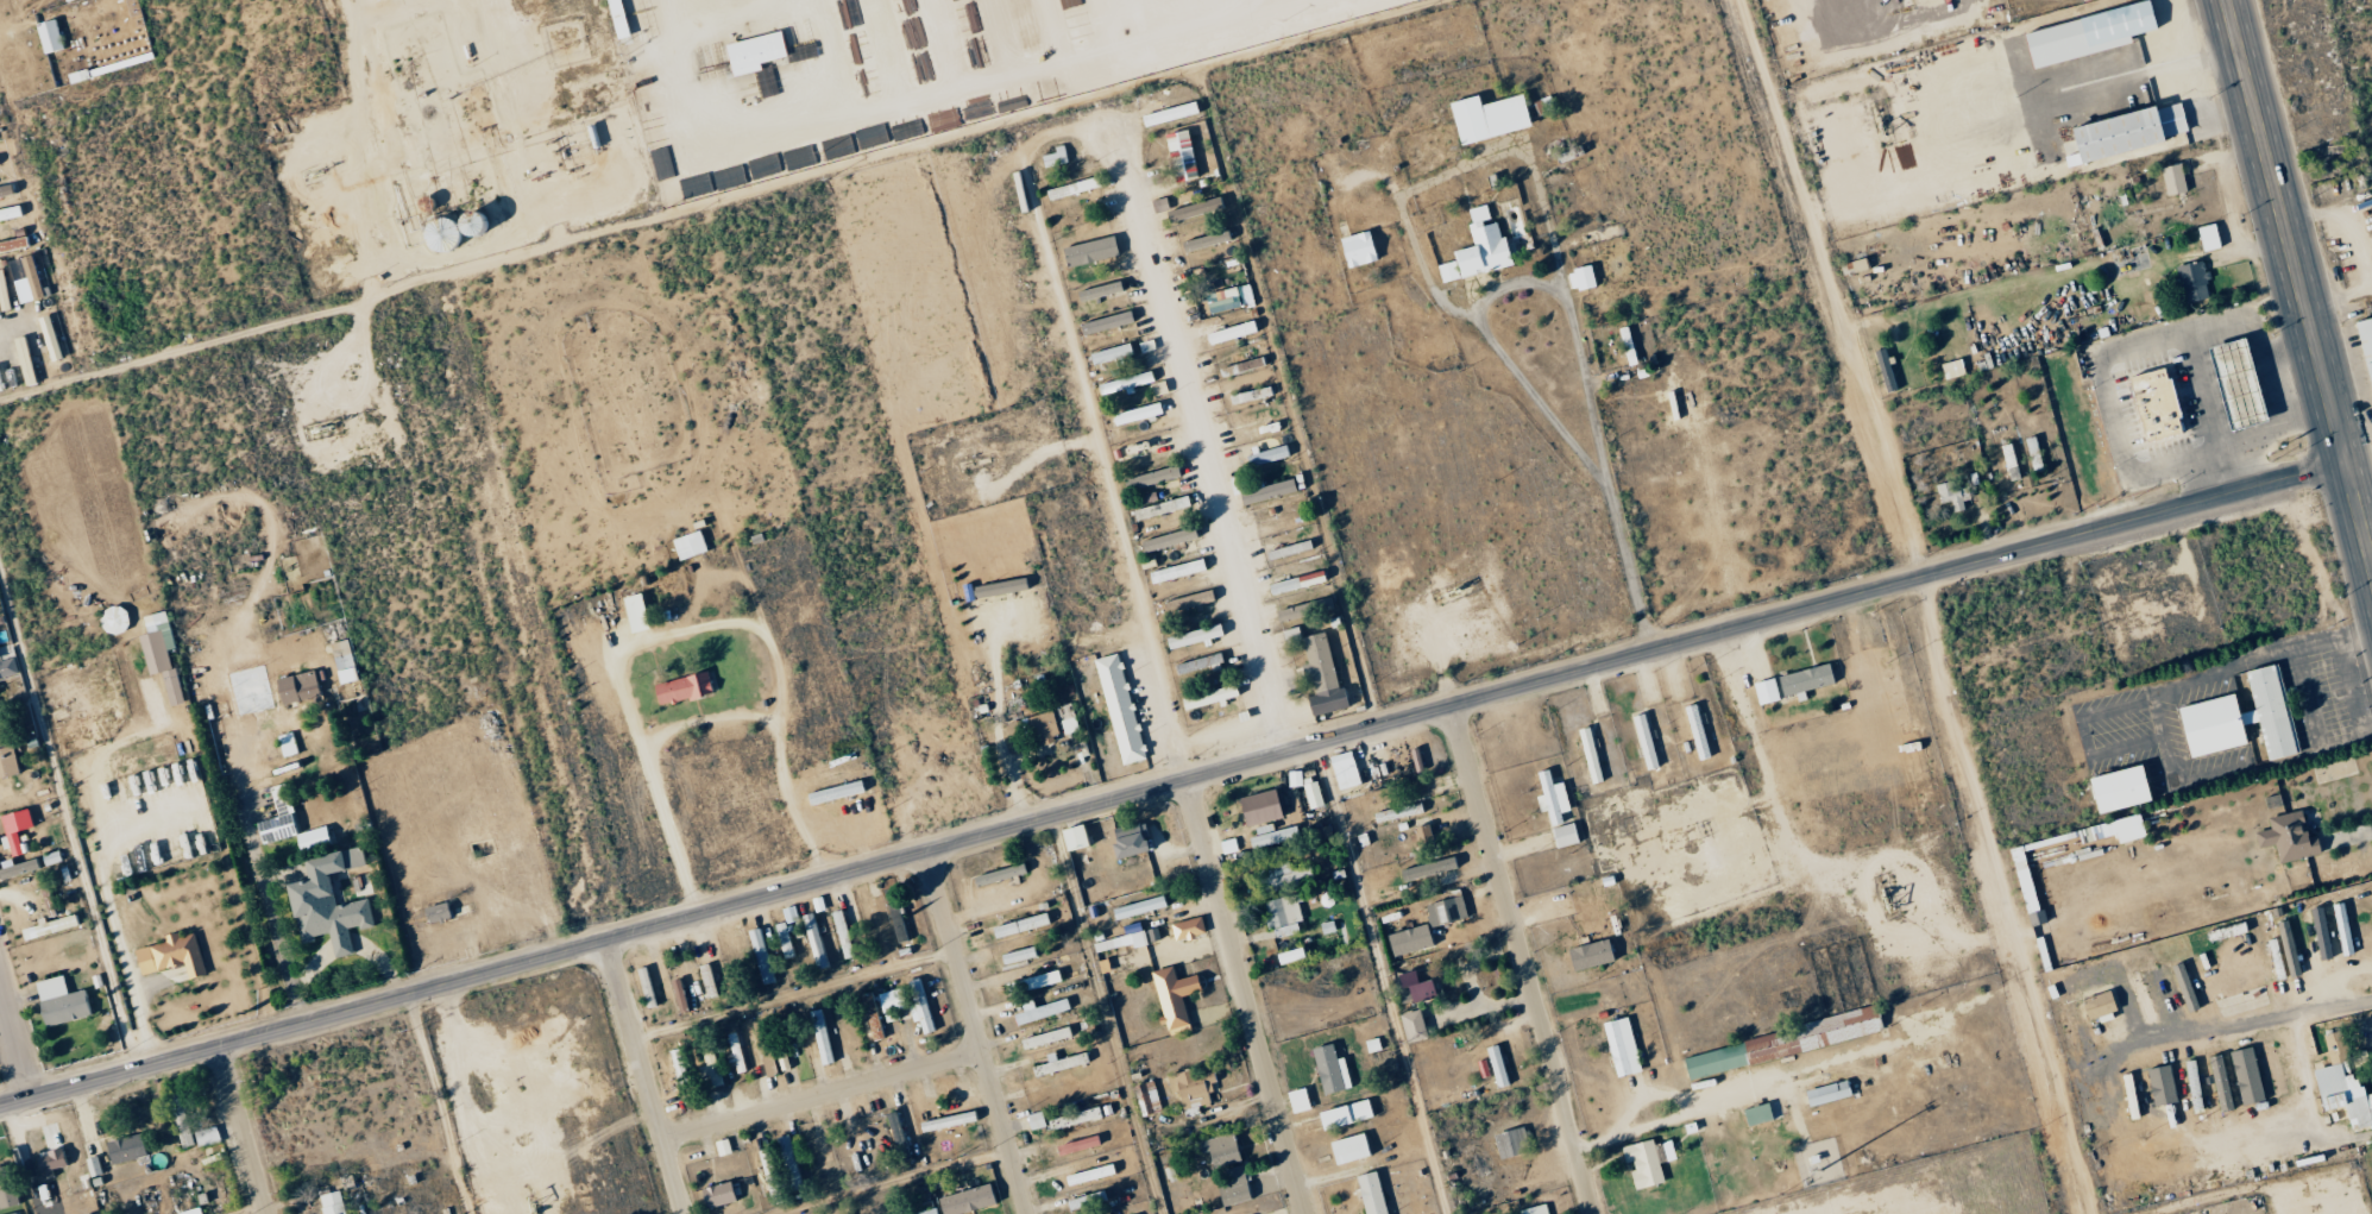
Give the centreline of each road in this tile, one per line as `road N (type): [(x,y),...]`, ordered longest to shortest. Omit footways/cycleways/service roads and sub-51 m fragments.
road 1 (secondary): [(2343,463),(0,1105)]
road 2 (residential): [(0,394),(1444,0)]
road 3 (residential): [(1291,748),(1112,137)]
road 4 (primary): [(2371,573),(2225,0)]
road 5 (residential): [(1592,1213),(1452,704)]
road 6 (residential): [(1304,1213),(1183,778)]
road 7 (residential): [(1028,1213),(926,850)]
road 8 (residential): [(661,1139),(981,1046)]
road 9 (residential): [(606,938),(682,1213)]
road 10 (residential): [(219,1045),(268,1213)]
road 11 (residential): [(32,1096),(0,980)]

